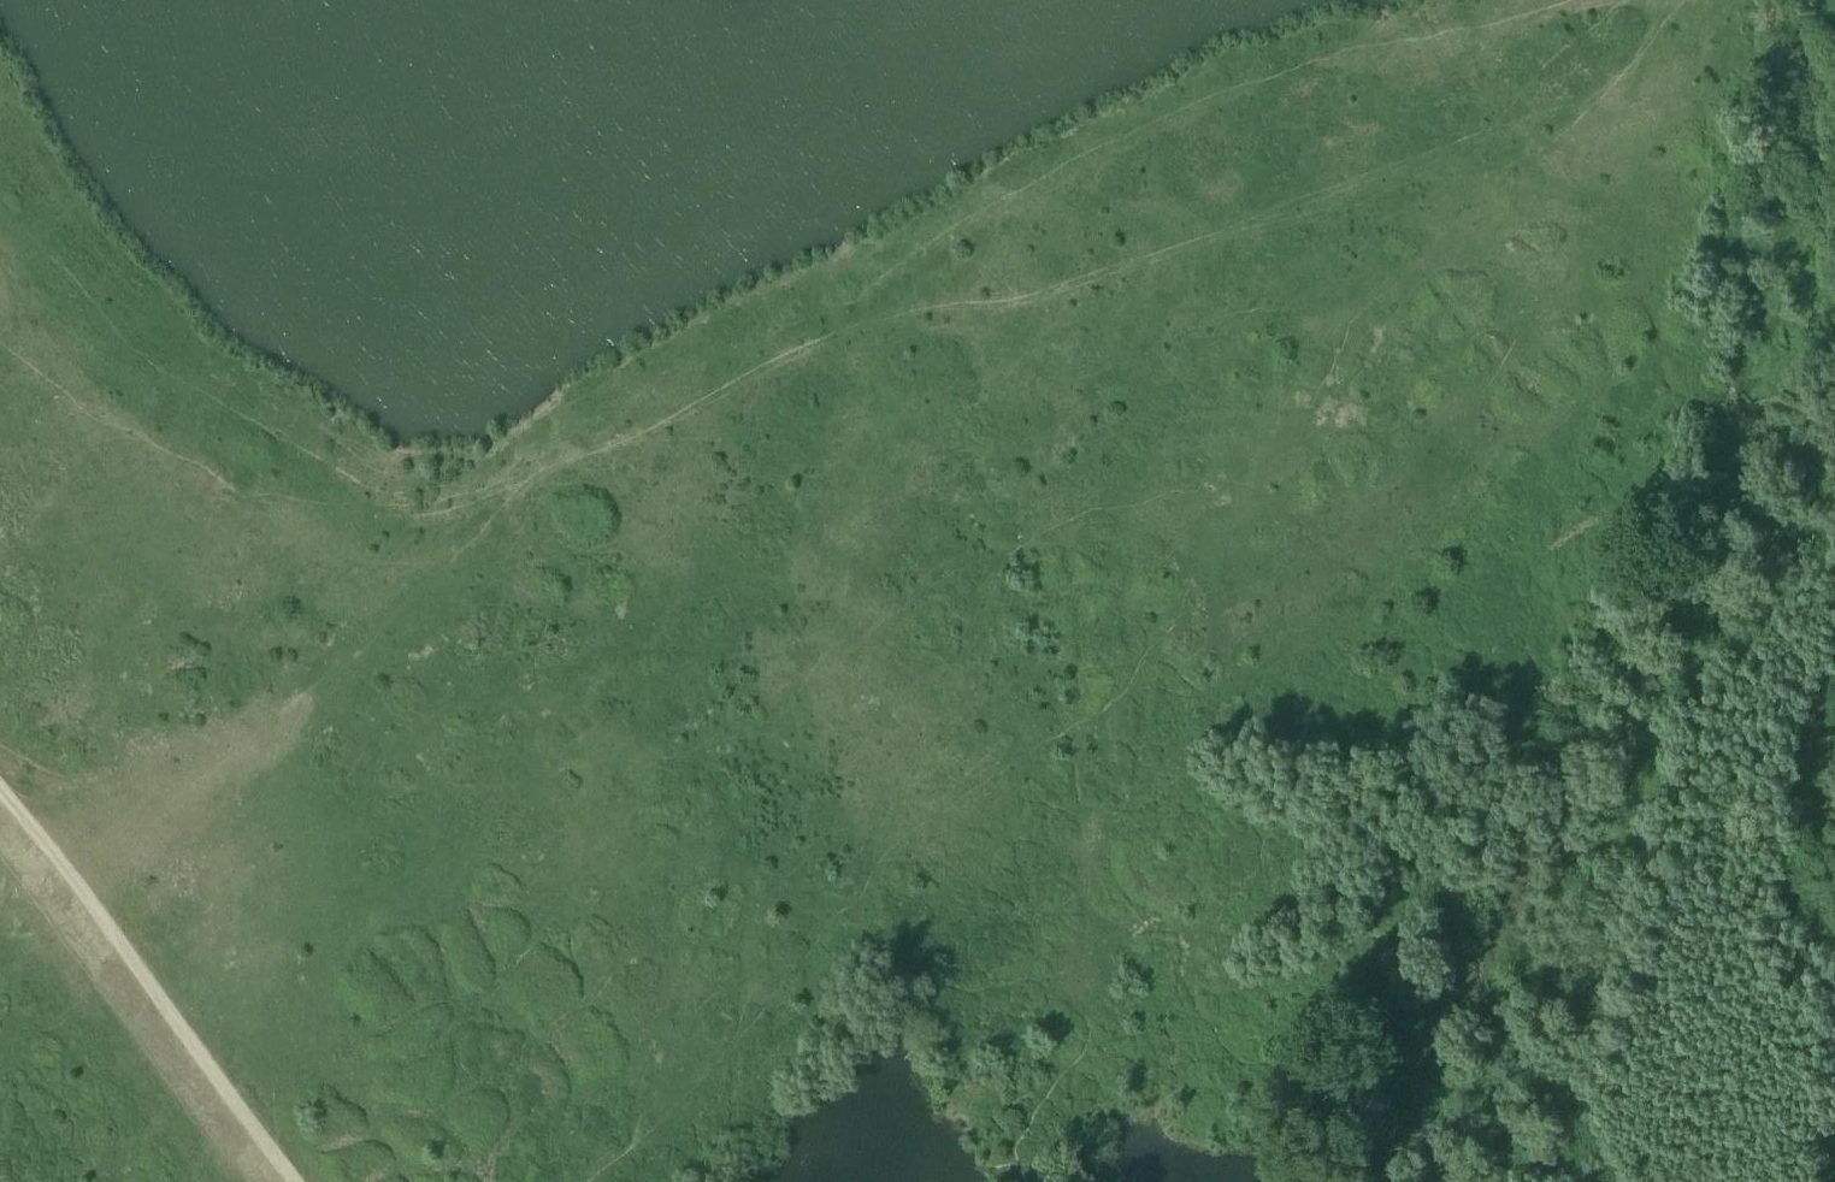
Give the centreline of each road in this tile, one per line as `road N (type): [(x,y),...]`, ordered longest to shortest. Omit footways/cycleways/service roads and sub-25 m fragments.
road 1 (track): [(272,1181),(86,922),(0,820)]

